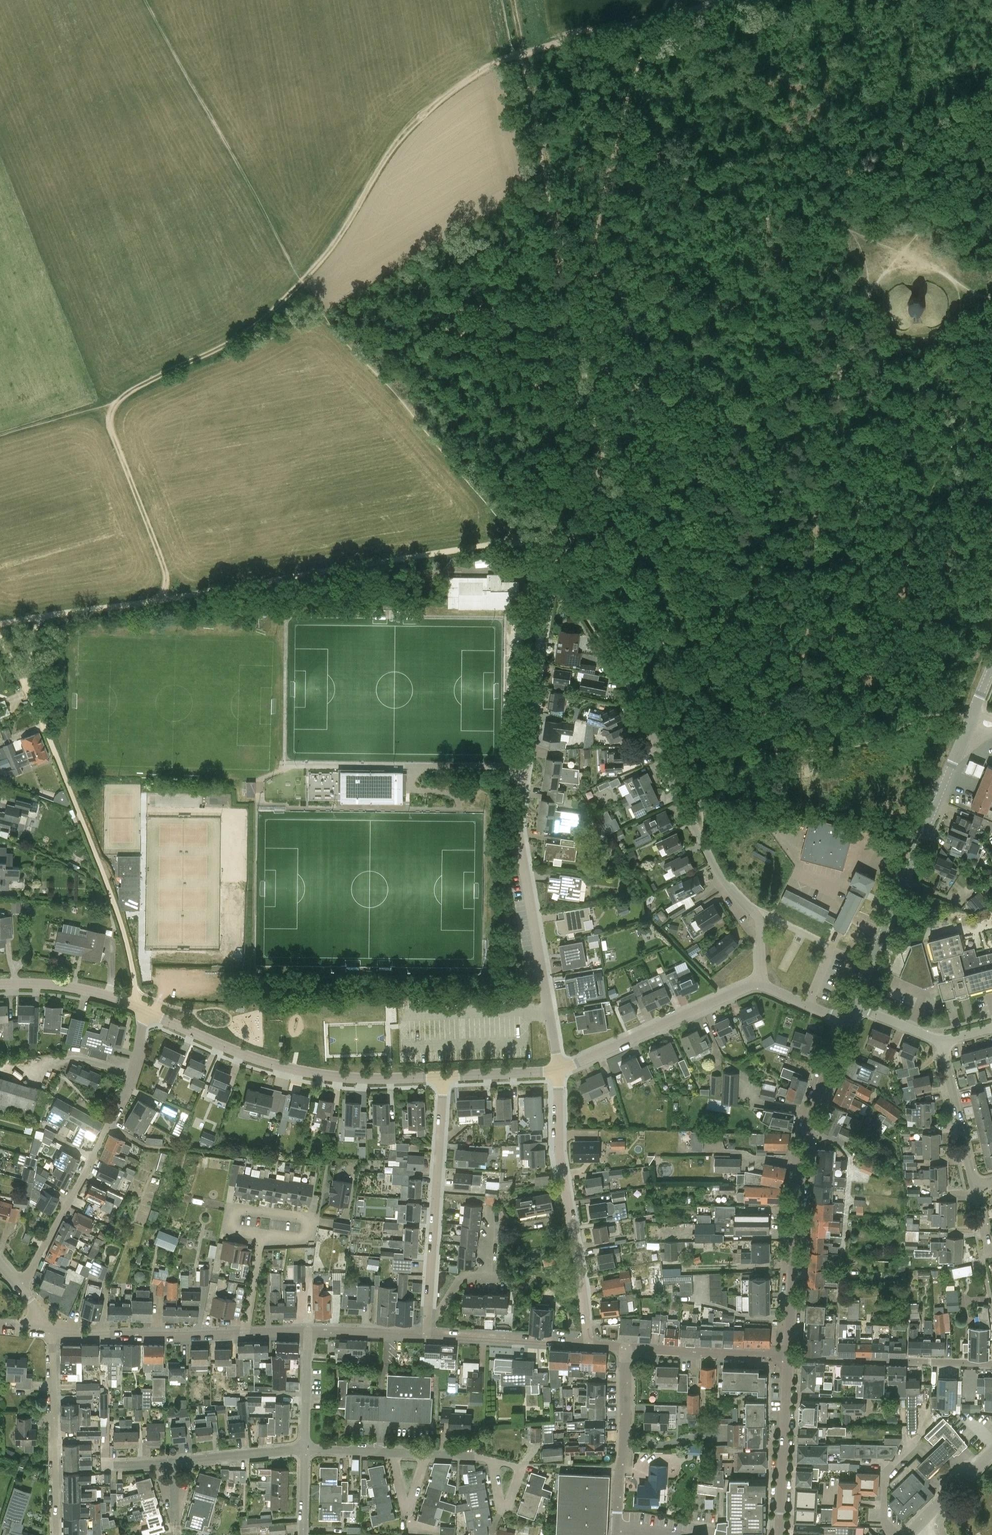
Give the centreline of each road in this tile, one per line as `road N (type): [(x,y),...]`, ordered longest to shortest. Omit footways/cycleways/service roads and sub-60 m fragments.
road 1 (residential): [(557,1069),(519,831),(552,571),(611,654),(714,866),(756,915),(762,987)]
road 2 (track): [(552,571),(517,542),(0,624)]
road 3 (track): [(305,289),(398,141),(464,79),(736,0)]
road 4 (track): [(608,478),(596,220),(670,0)]
road 5 (track): [(510,0),(564,296),(608,478)]
road 6 (track): [(144,1010),(134,952),(84,813),(0,639)]
road 7 (track): [(608,478),(649,588),(684,723),(701,840)]
road 8 (tertiary): [(788,1359),(803,1152),(848,1022)]
road 9 (tertiary): [(855,1005),(973,716)]
road 10 (residential): [(443,1076),(339,1077),(269,1062),(144,1010)]
road 11 (residential): [(24,1285),(136,1077),(144,1010)]
road 12 (residential): [(589,1346),(560,1152),(557,1069)]
road 13 (residential): [(428,1317),(443,1076)]
road 14 (residential): [(672,1532),(619,1532),(625,1348)]
road 15 (track): [(110,404),(253,333),(305,289)]
road 16 (residential): [(762,987),(557,1069)]
road 17 (residential): [(788,1359),(991,1365)]
road 18 (residential): [(51,1333),(57,1534)]
road 19 (tertiary): [(247,1333),(51,1333)]
road 20 (tertiary): [(779,1534),(788,1359)]
road 21 (residential): [(263,1236),(236,1230),(232,1212),(308,1220),(306,1237),(276,1238)]
road 22 (tertiary): [(788,1359),(625,1348)]
road 23 (tertiary): [(589,1346),(426,1335)]
road 24 (residential): [(974,1187),(941,1041)]
road 25 (residential): [(144,1010),(57,985),(0,986)]
road 26 (residential): [(173,1462),(305,1449)]
road 27 (residential): [(428,1317),(461,1282),(488,1271),(491,1216)]

